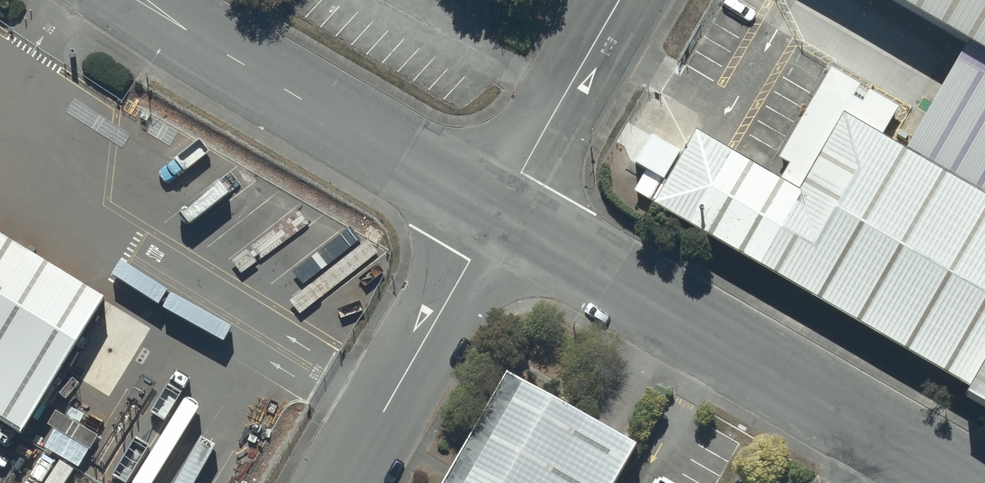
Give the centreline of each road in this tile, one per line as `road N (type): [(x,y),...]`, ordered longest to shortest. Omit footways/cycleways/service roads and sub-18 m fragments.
road 1 (unclassified): [(953,482),(500,220)]
road 2 (unclassified): [(500,220),(151,0)]
road 3 (unclassified): [(500,220),(349,482)]
road 4 (unclassified): [(500,220),(629,0)]

